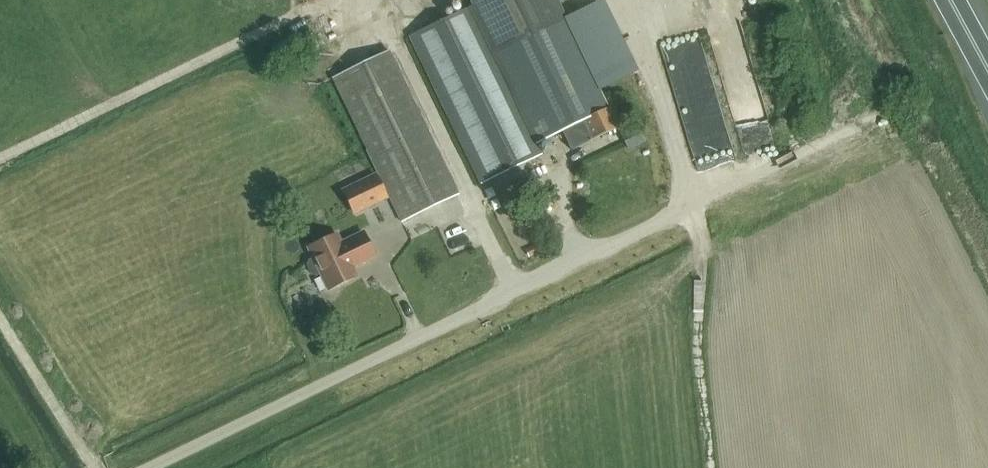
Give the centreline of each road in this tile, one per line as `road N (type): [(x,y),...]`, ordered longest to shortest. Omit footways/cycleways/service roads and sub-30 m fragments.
road 1 (unclassified): [(151,467),(879,119)]

